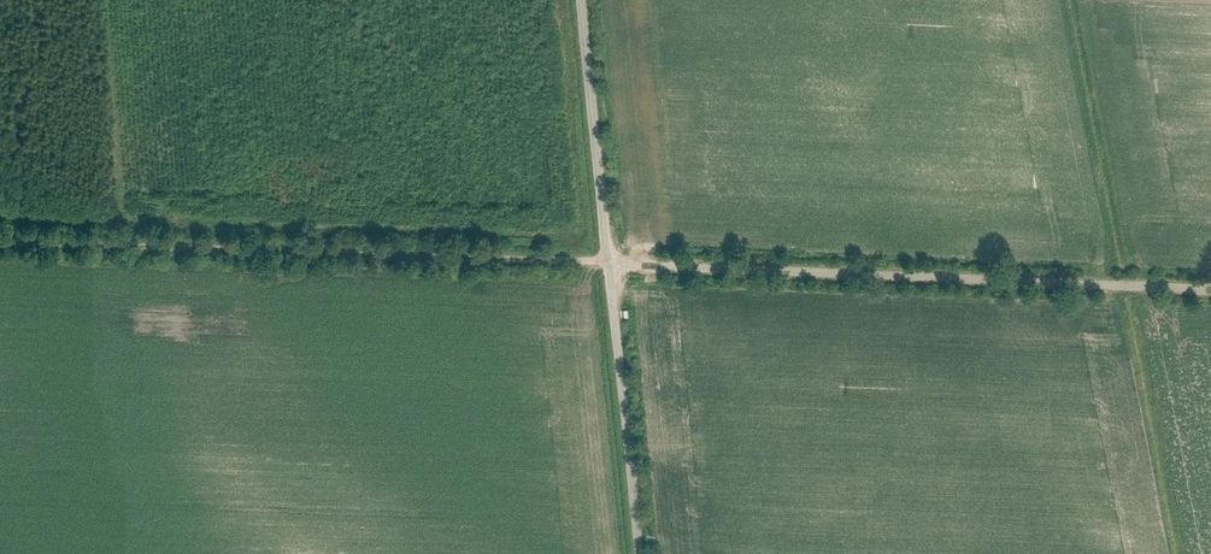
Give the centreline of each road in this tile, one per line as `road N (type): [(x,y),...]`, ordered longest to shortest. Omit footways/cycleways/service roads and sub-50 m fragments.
road 1 (unclassified): [(0,242),(608,263)]
road 2 (unclassified): [(608,263),(1210,287)]
road 3 (unclassified): [(608,263),(635,553)]
road 4 (unclassified): [(581,0),(608,263)]

